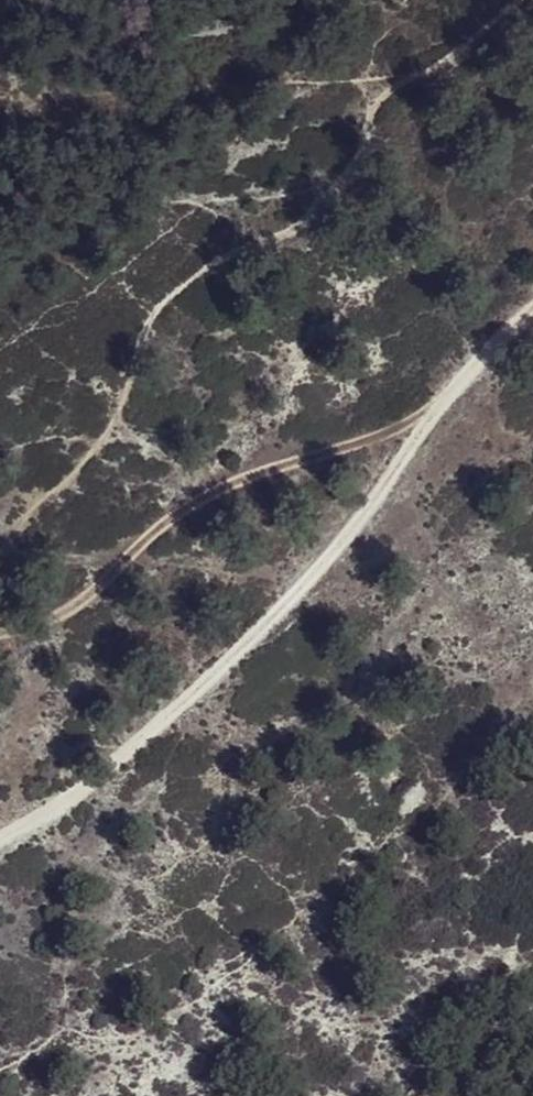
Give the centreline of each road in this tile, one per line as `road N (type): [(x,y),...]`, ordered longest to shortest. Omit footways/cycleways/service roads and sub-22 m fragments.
road 1 (track): [(0,585),(10,544),(103,440),(147,323),(255,243),(331,199),(368,114),(512,0)]
road 2 (track): [(0,838),(236,660),(532,298)]
road 3 (track): [(0,624),(89,596),(188,501),(440,411)]

